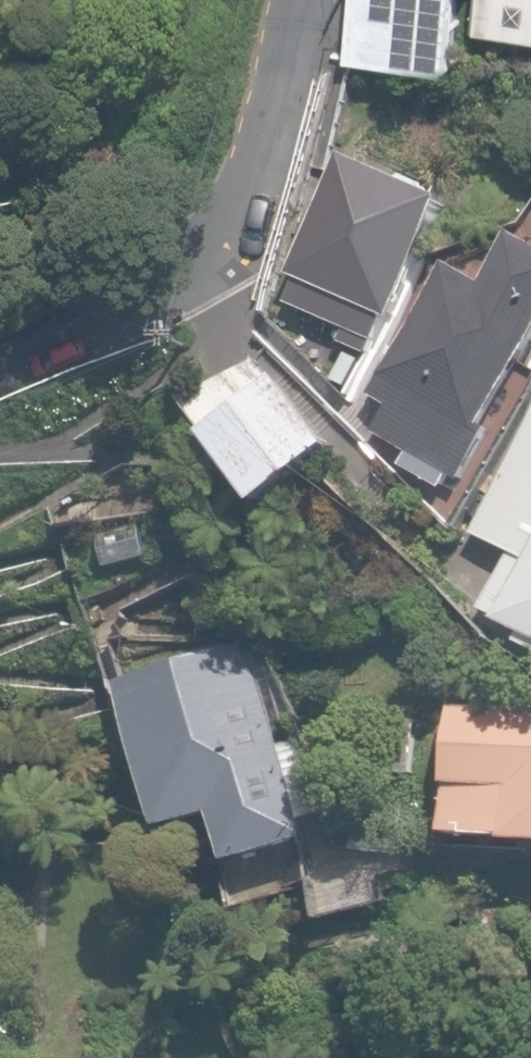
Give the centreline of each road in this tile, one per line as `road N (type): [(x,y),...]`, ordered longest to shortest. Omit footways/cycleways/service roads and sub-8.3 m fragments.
road 1 (residential): [(297,0),(216,235),(137,306),(0,364)]

